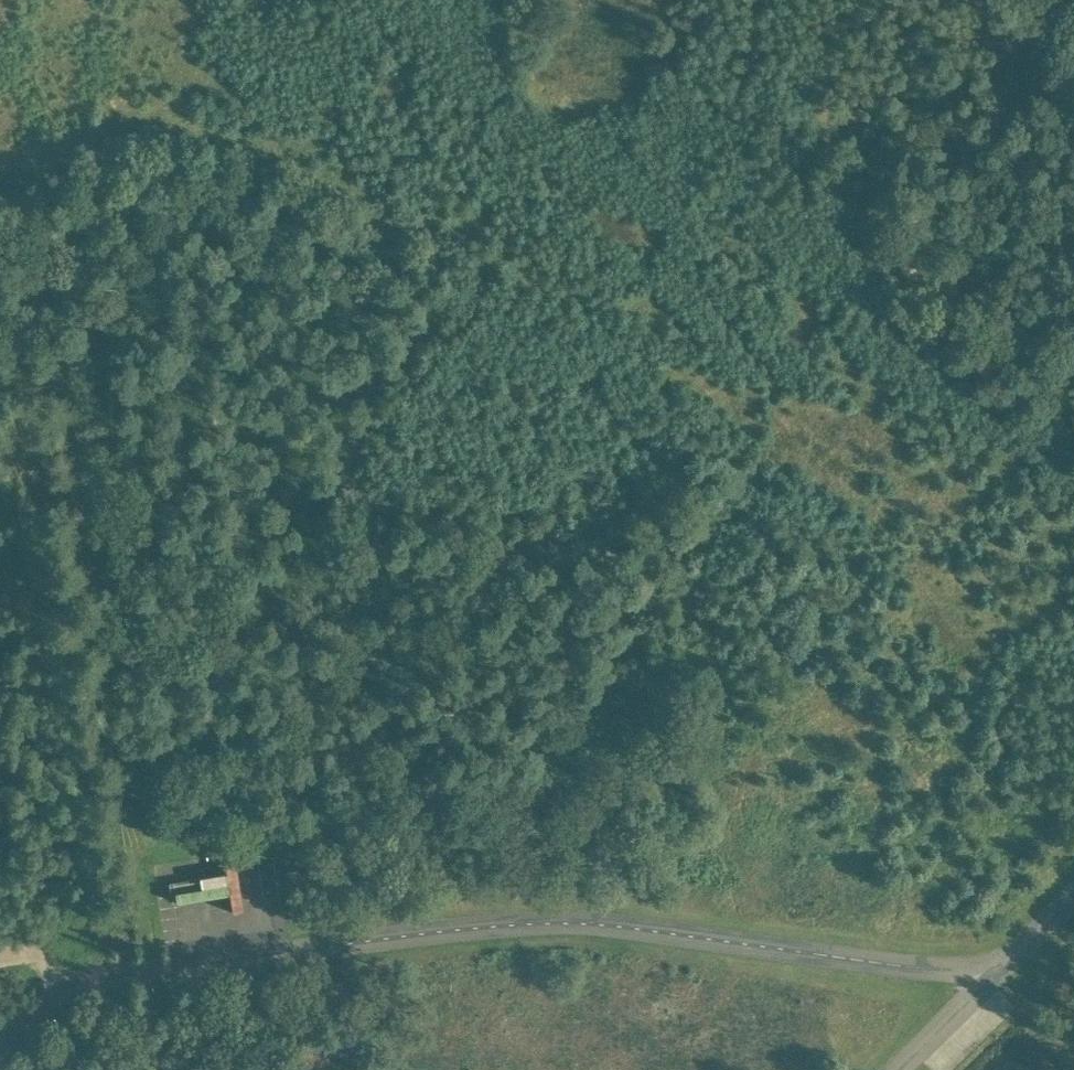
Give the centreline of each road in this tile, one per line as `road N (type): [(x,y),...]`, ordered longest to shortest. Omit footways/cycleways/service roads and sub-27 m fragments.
road 1 (unclassified): [(0,1044),(79,985),(571,923),(935,969),(1008,968)]
road 2 (unclassified): [(890,1069),(1008,968)]

